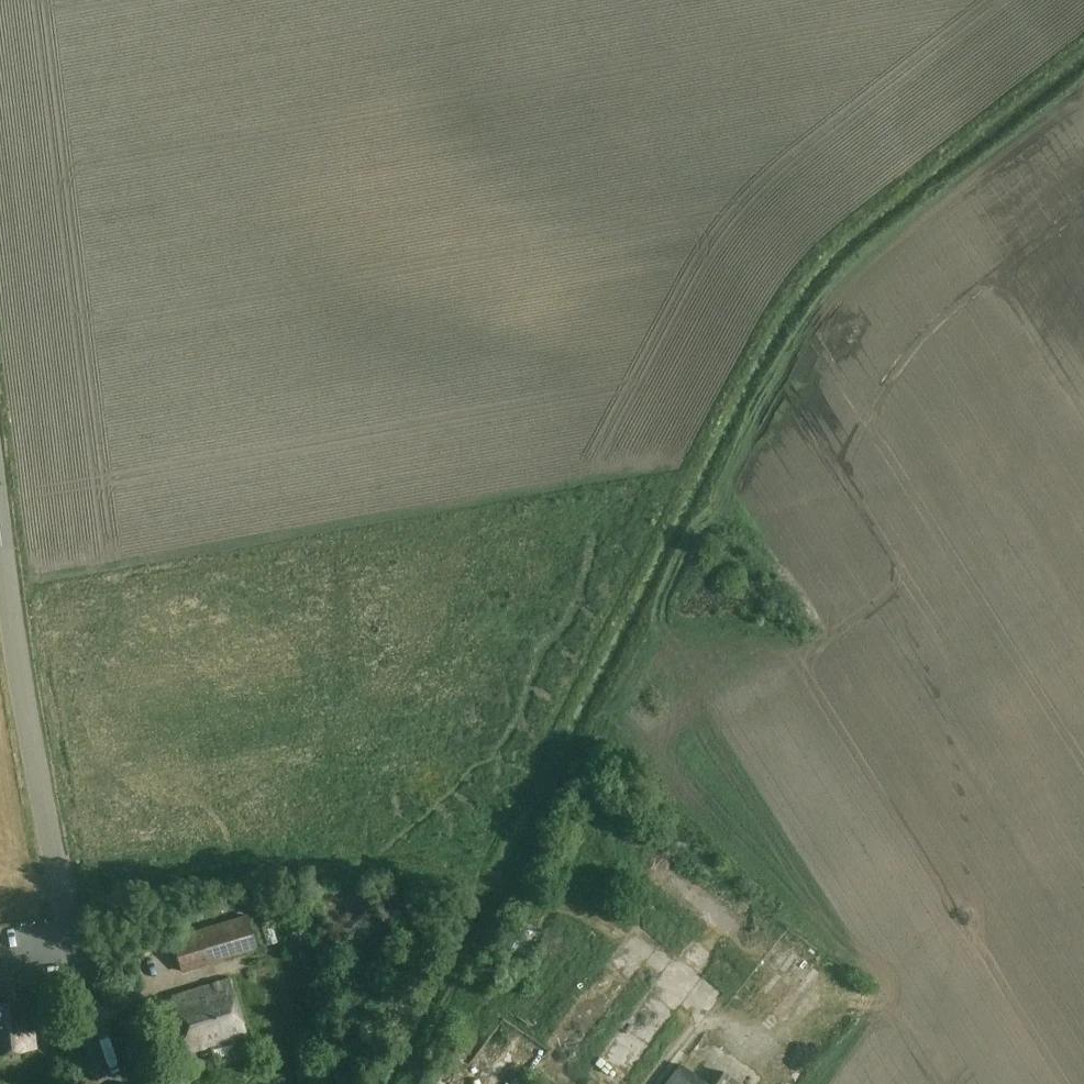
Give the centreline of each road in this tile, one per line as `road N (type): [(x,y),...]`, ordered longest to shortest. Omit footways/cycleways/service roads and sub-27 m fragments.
road 1 (unclassified): [(116,1083),(55,863),(0,504)]

